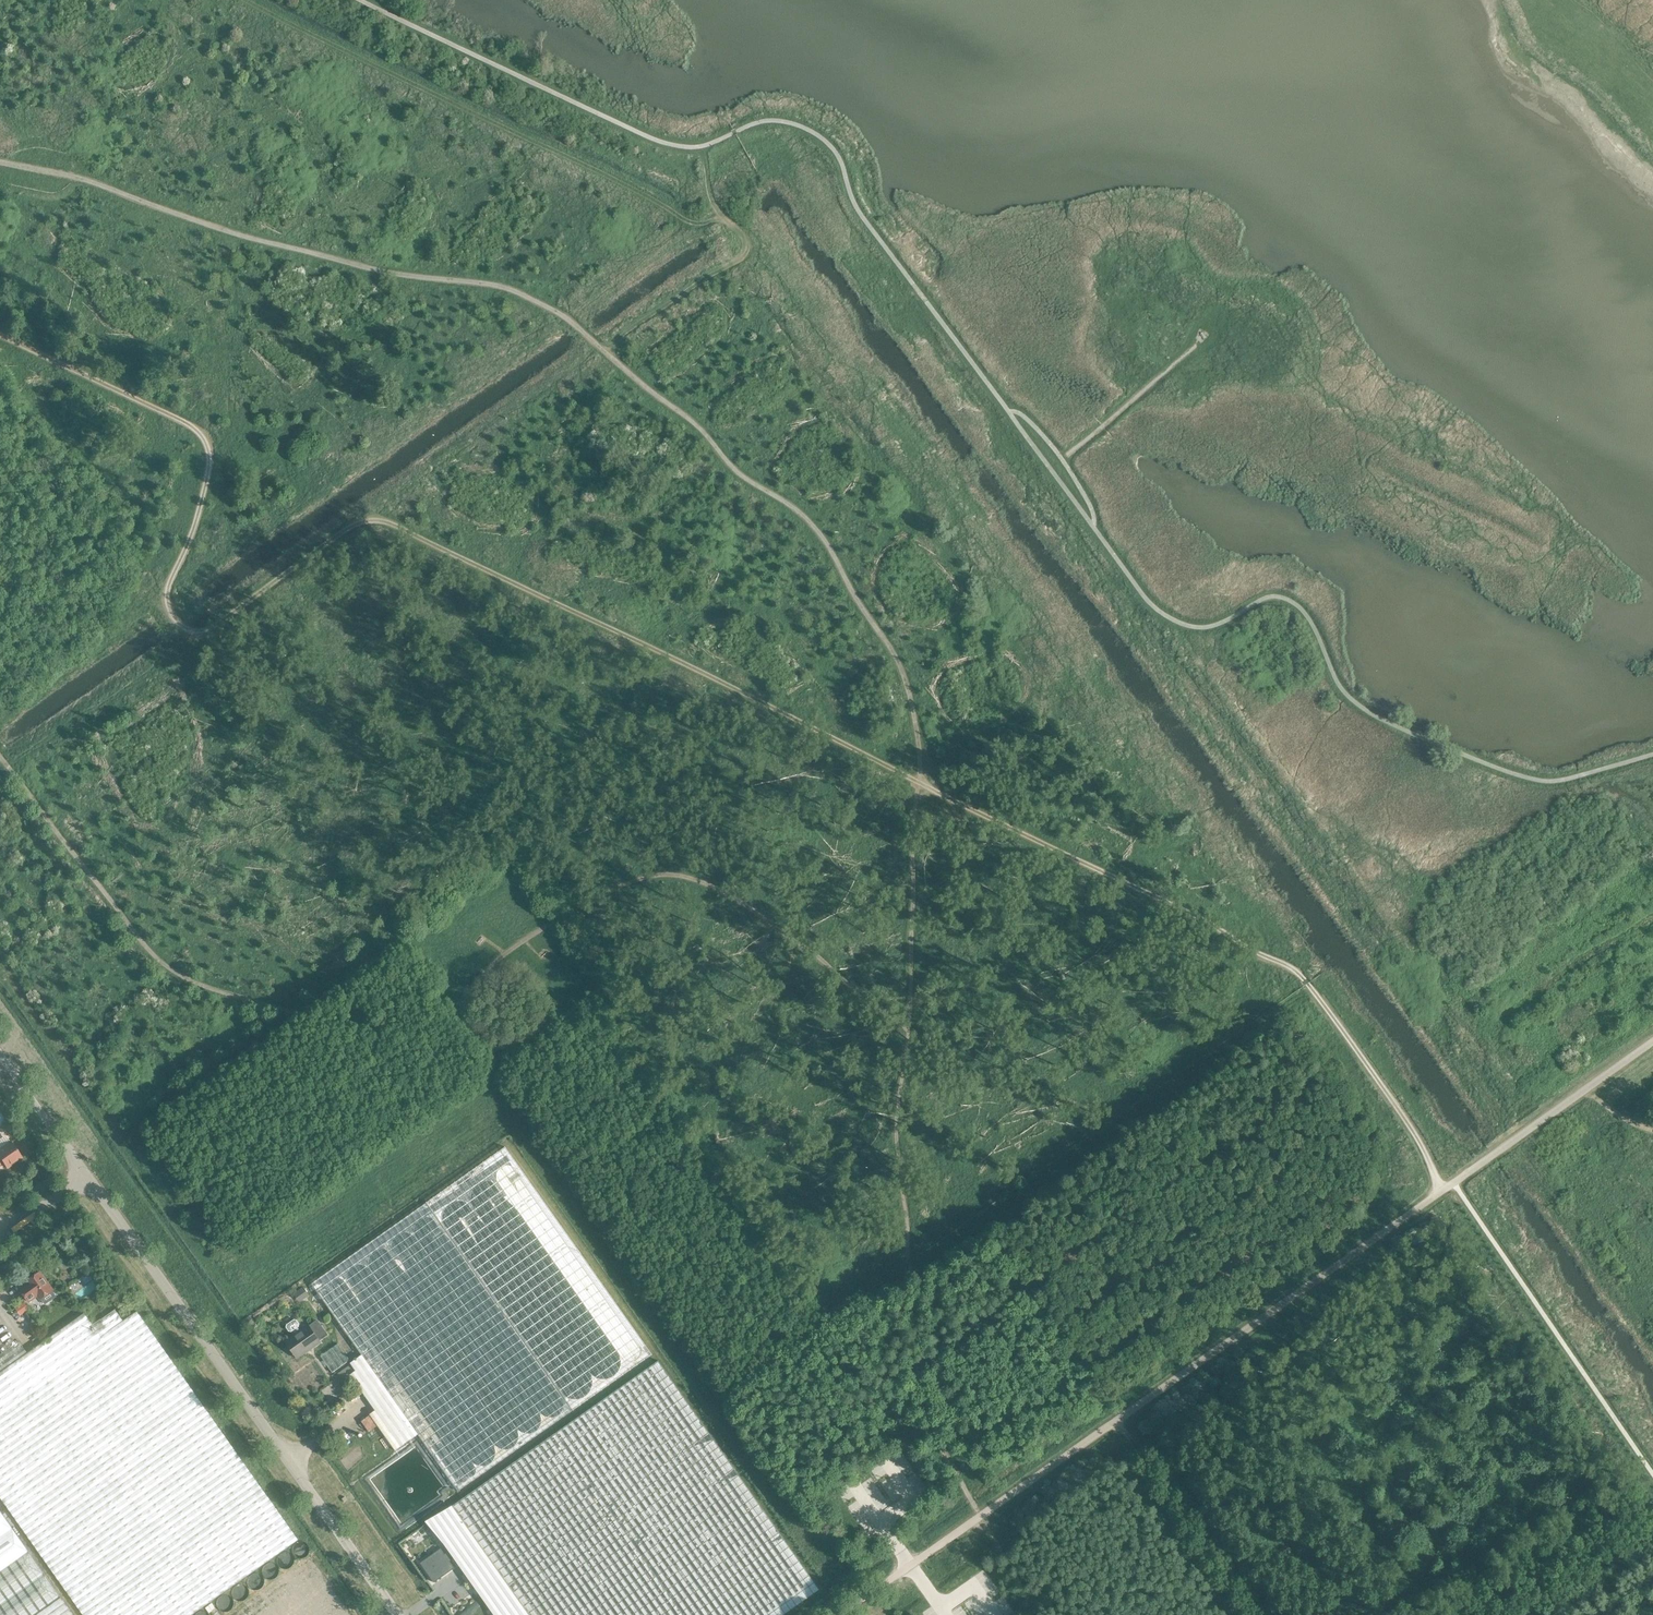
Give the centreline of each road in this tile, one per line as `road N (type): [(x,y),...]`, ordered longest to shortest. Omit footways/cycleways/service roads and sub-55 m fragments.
road 1 (unclassified): [(399,1614),(87,1173)]
road 2 (unclassified): [(87,1173),(0,1051)]

